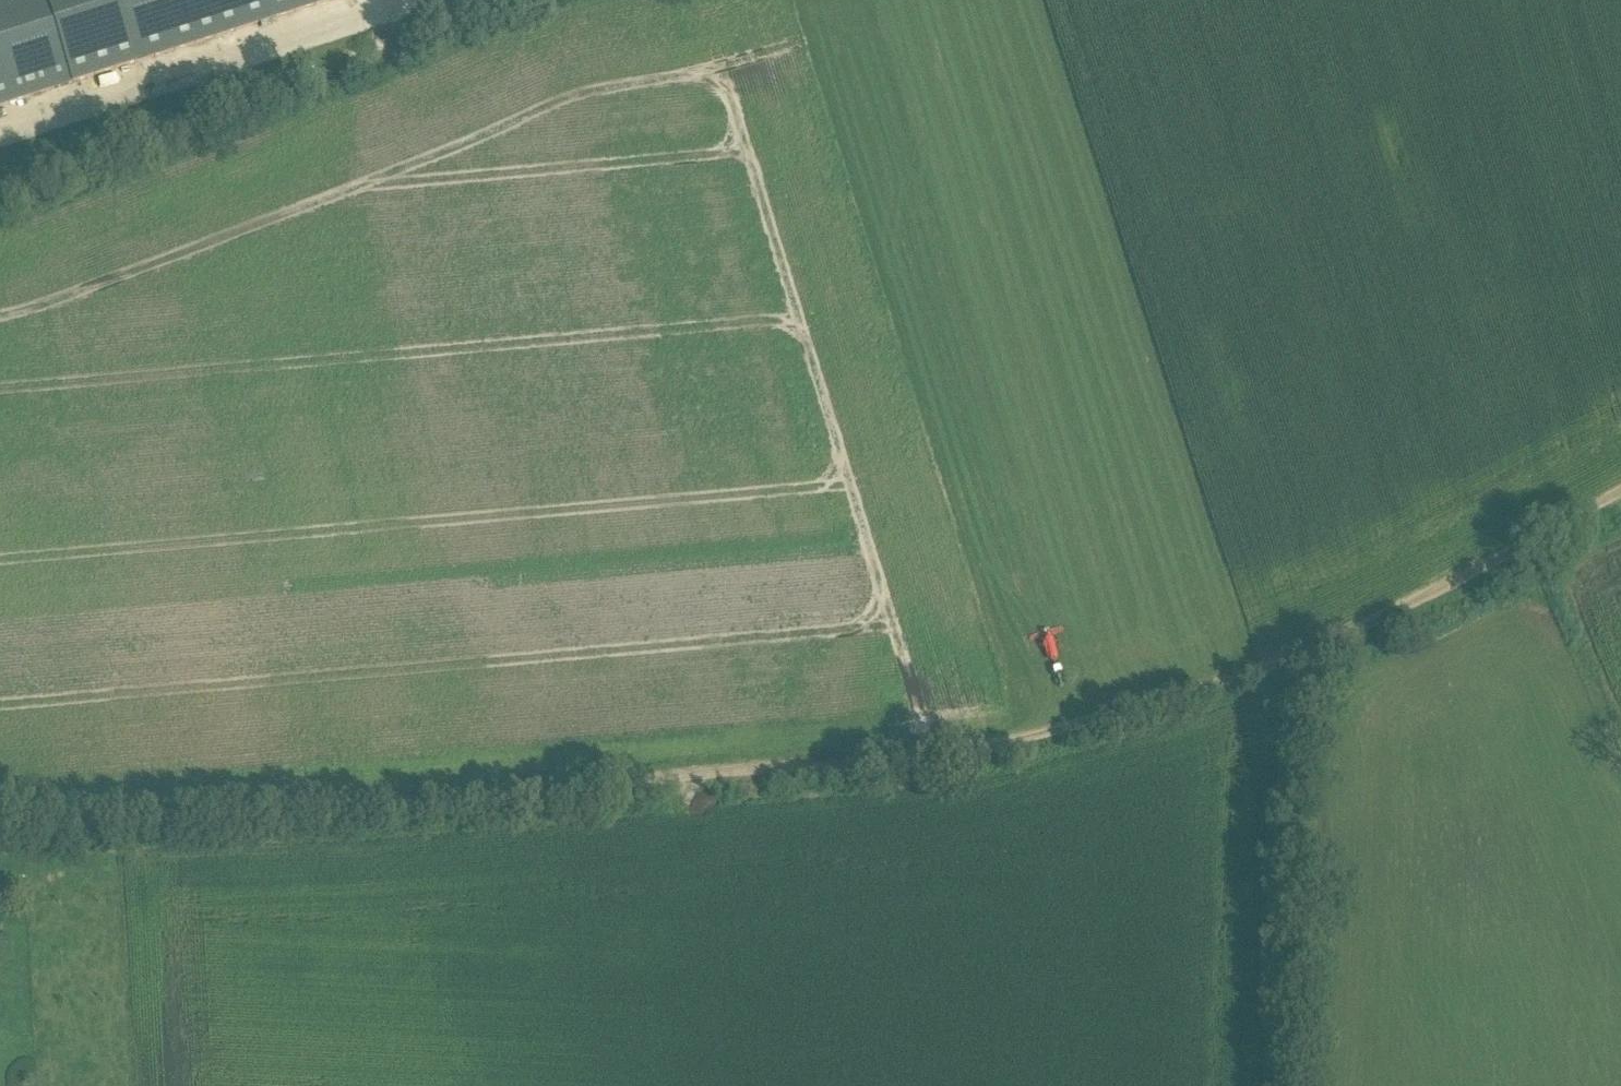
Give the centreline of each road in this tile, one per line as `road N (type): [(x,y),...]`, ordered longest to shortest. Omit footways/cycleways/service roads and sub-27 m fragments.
road 1 (track): [(0,823),(284,813),(837,774),(1090,727),(1432,611),(1620,505)]

